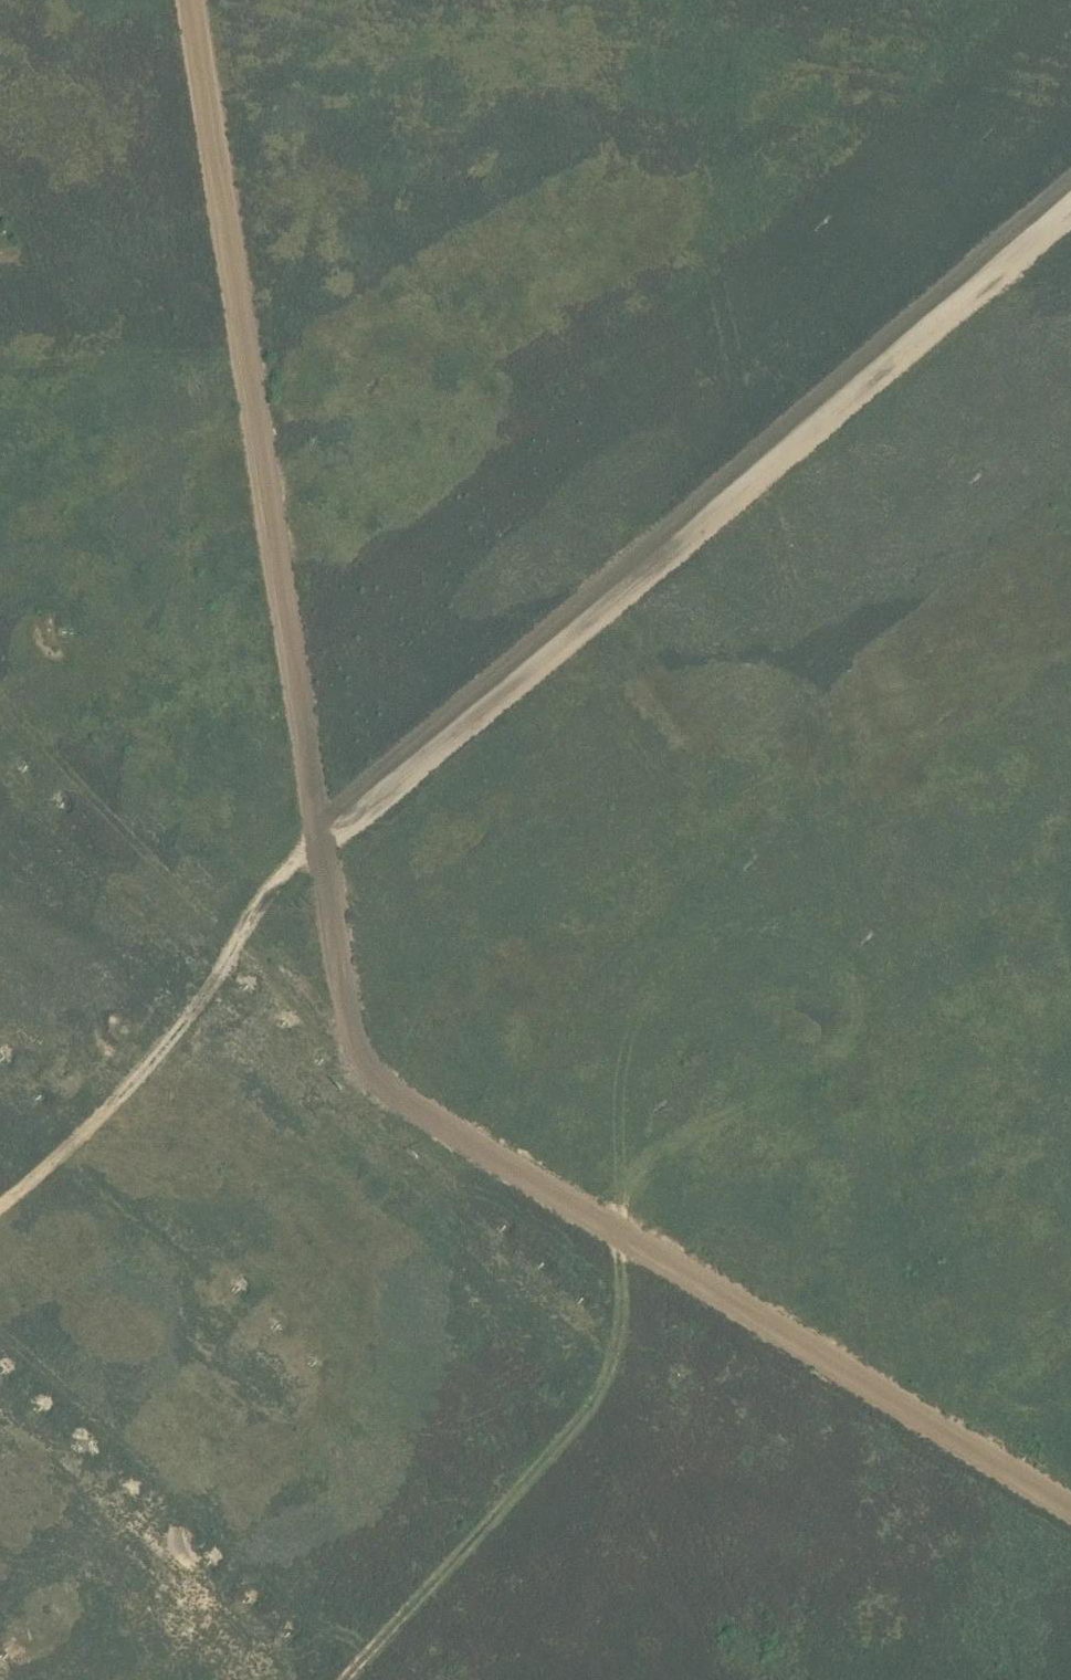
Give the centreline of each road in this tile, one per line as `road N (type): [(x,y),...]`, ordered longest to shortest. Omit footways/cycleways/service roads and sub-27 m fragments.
road 1 (track): [(1070,1507),(368,1078),(351,1035),(193,0)]
road 2 (track): [(1070,196),(286,873),(194,1011),(103,1115),(0,1205)]
road 3 (track): [(621,1232),(623,1321),(612,1376),(341,1679)]

